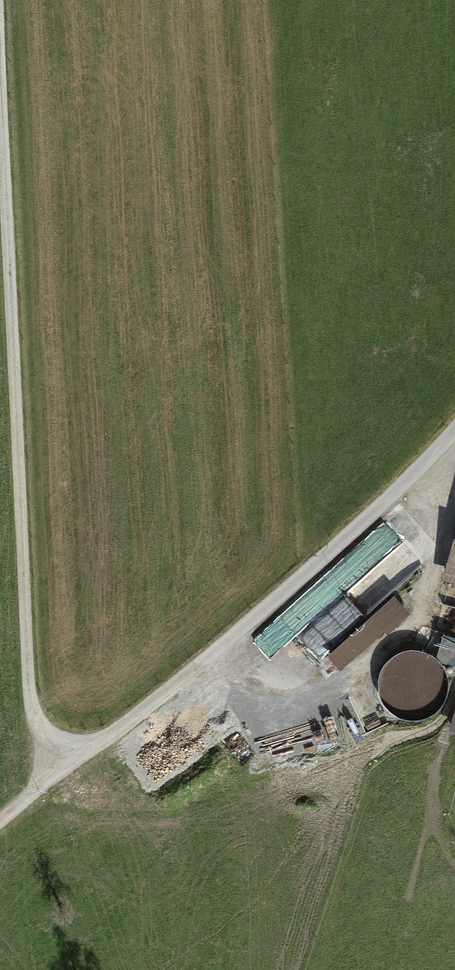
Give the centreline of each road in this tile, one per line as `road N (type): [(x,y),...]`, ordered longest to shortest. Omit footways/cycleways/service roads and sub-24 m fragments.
road 1 (track): [(47,775),(23,686),(0,201)]
road 2 (residential): [(454,437),(208,657)]
road 3 (track): [(208,657),(47,775)]

